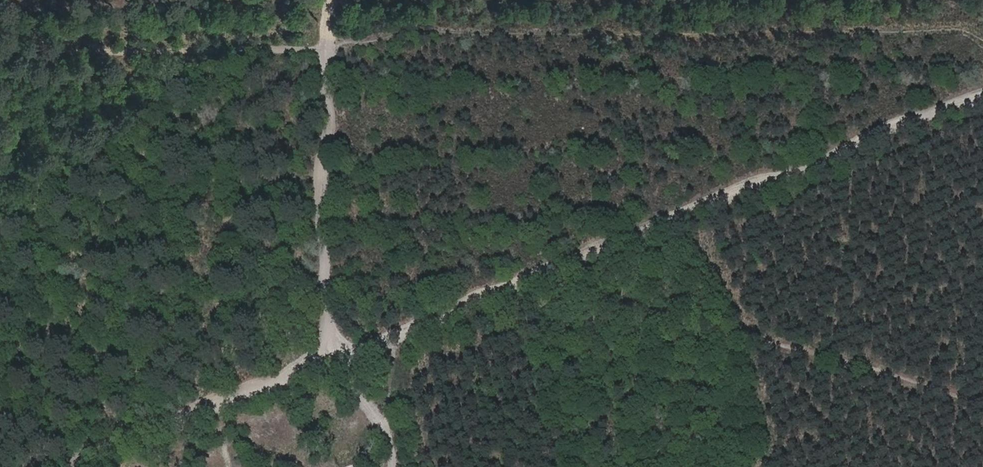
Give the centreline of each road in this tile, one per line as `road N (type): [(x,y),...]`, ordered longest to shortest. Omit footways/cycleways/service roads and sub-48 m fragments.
road 1 (track): [(982,97),(342,357),(329,315),(3,466)]
road 2 (track): [(537,277),(982,404)]
road 3 (track): [(0,40),(329,33)]
road 4 (track): [(329,0),(329,315)]
road 5 (track): [(342,357),(390,441),(391,466)]

